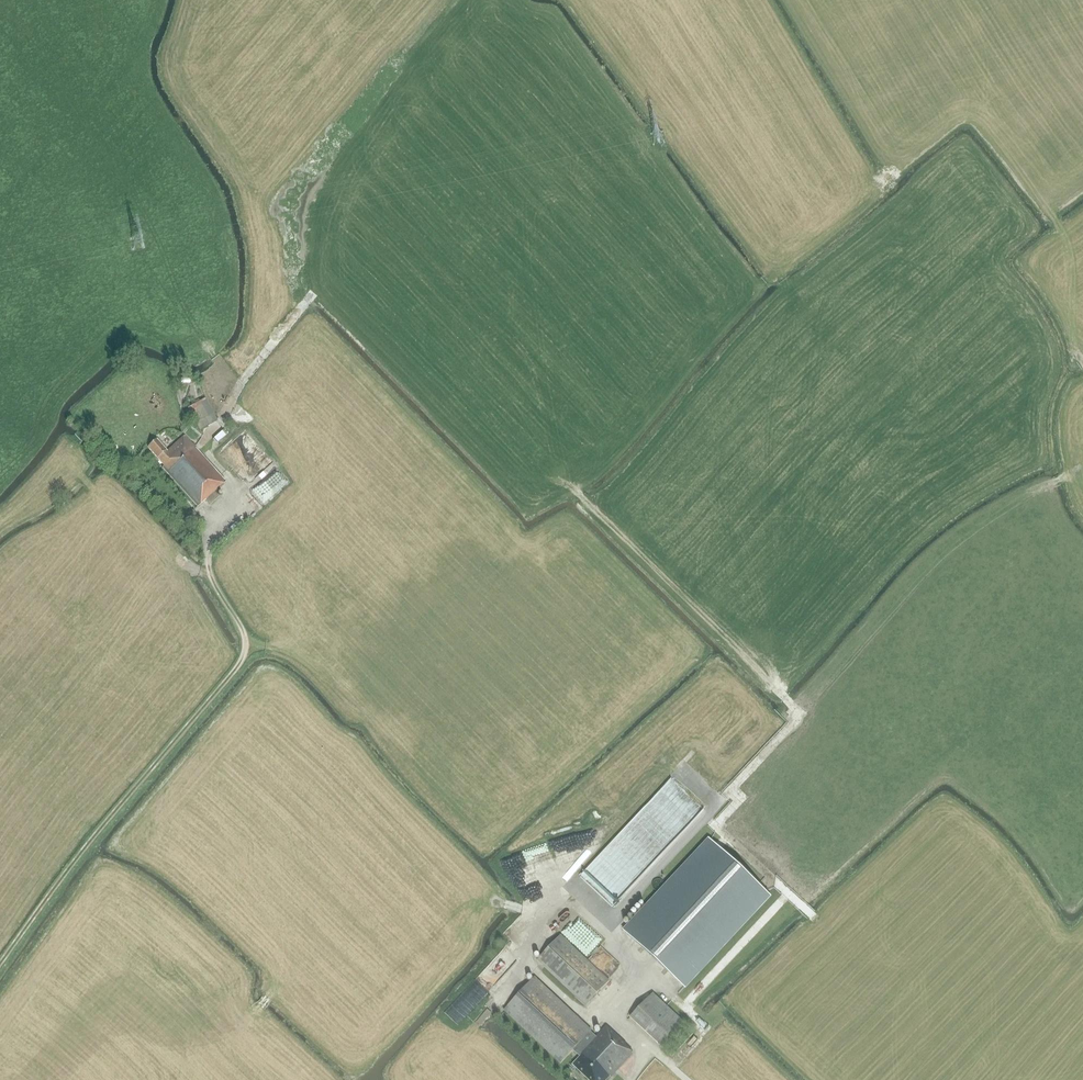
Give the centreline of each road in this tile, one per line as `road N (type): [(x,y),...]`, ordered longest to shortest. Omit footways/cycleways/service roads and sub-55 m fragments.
road 1 (track): [(624,872),(673,845),(800,713),(573,489)]
road 2 (track): [(202,445),(224,421),(241,381),(311,296)]

